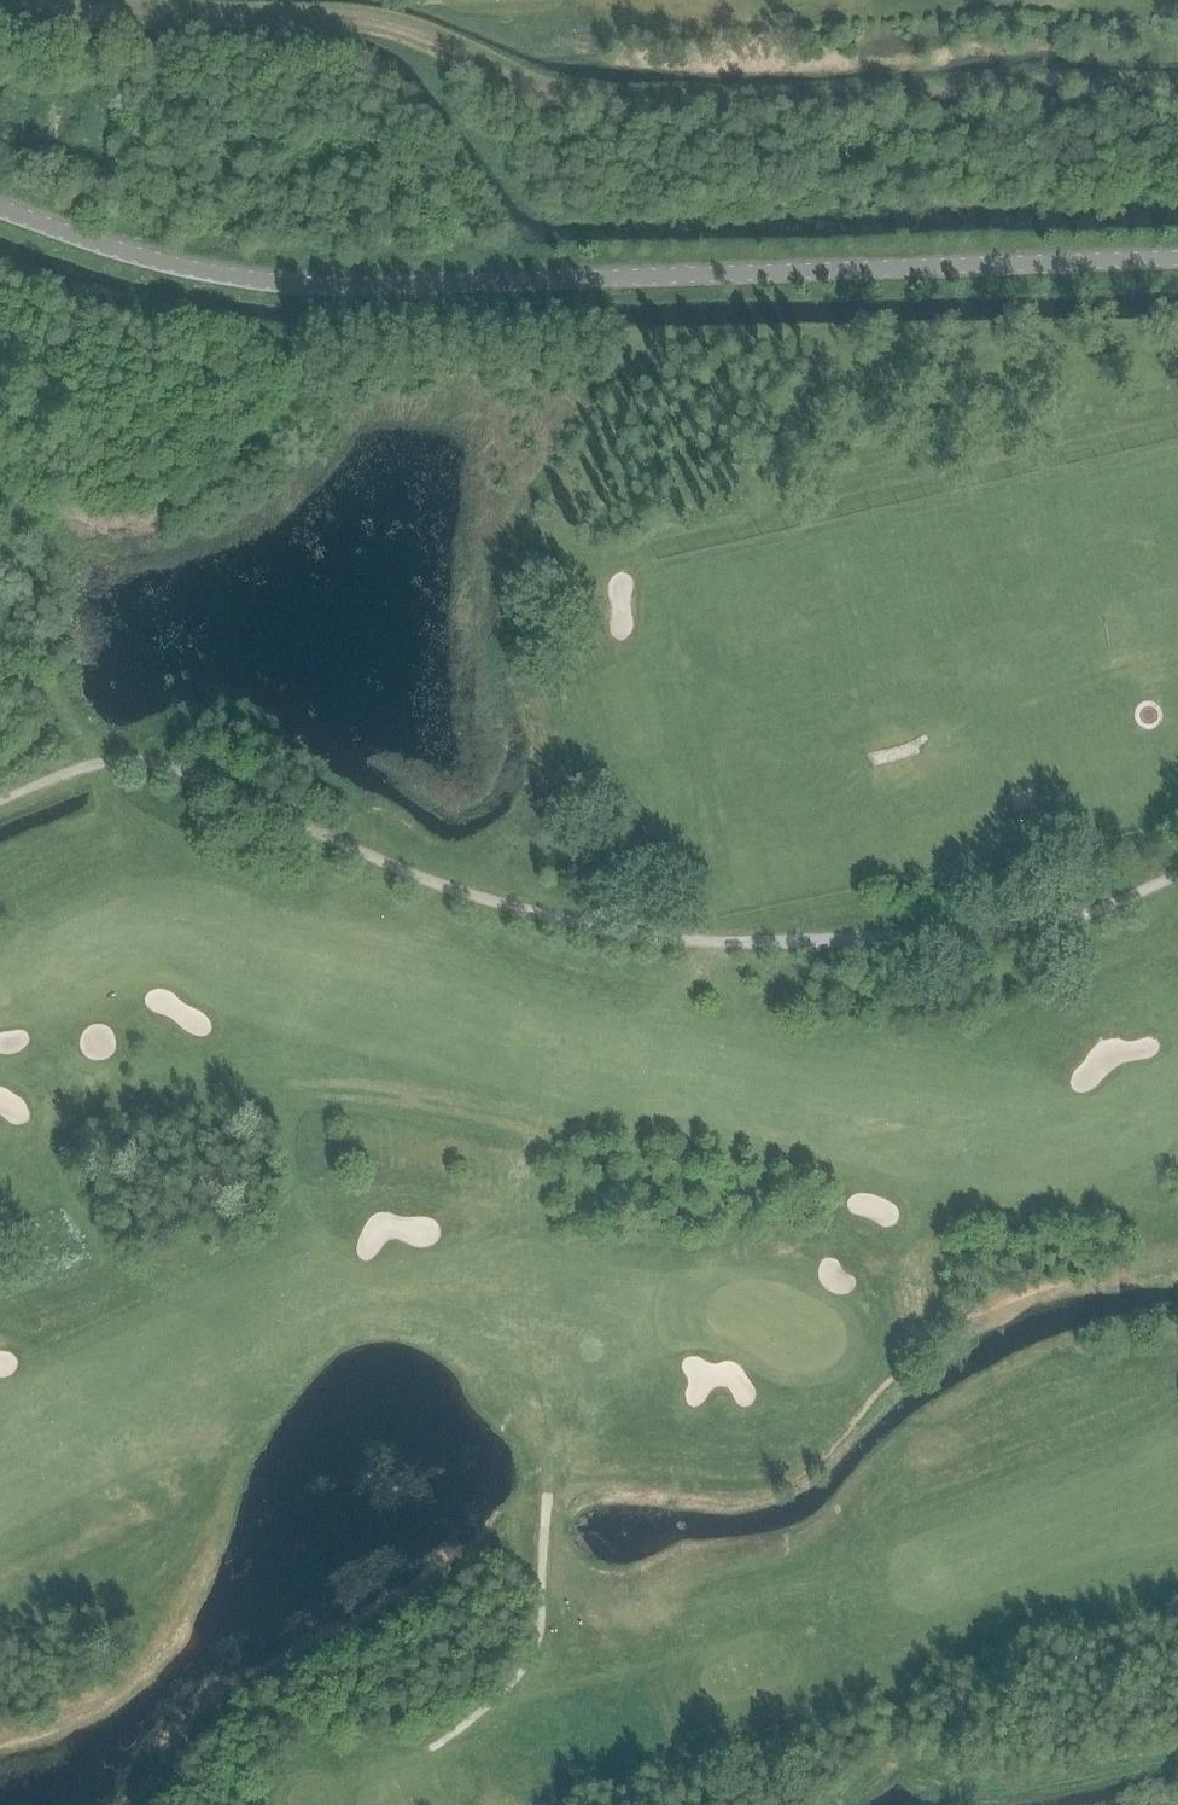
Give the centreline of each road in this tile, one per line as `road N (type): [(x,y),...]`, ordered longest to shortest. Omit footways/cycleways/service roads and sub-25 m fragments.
road 1 (track): [(1177,875),(1033,923),(809,942),(676,940),(572,922),(420,878),(150,763),(105,763),(0,799)]
road 2 (track): [(0,7),(351,20),(407,33),(530,91),(590,101),(722,104),(1177,88)]
road 3 (unclassified): [(1177,261),(340,291),(194,271),(0,209)]
road 4 (track): [(432,1749),(513,1681),(536,1640),(547,1496)]

